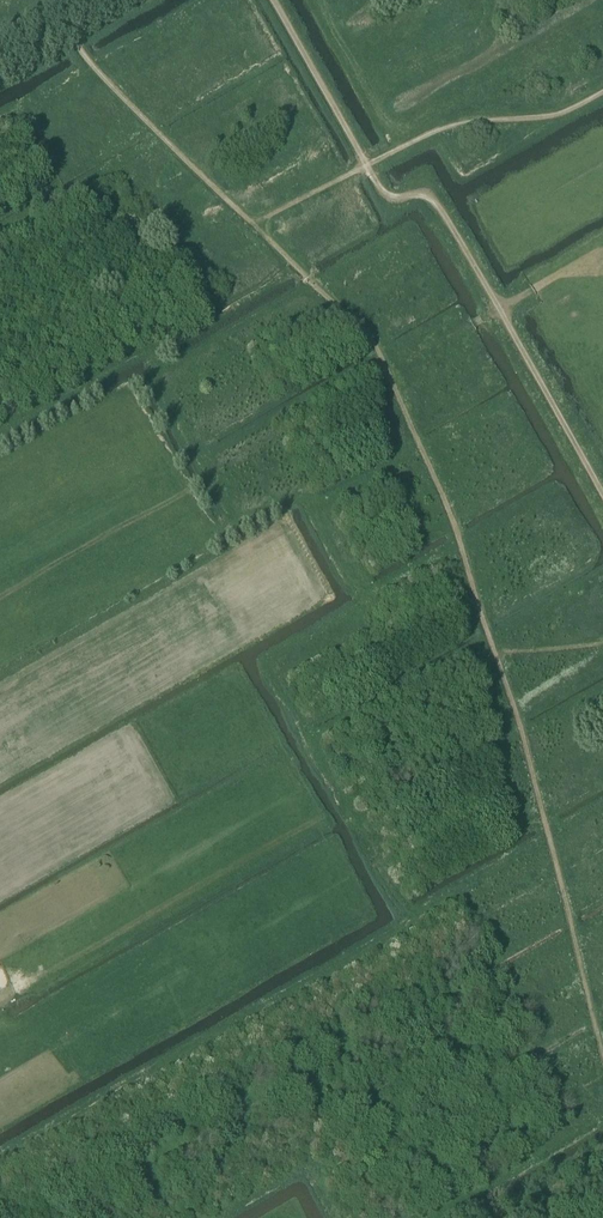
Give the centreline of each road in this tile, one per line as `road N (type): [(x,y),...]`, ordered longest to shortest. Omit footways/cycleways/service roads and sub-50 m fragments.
road 1 (track): [(602,483),(445,213),(421,193),(388,191),(367,166),(274,0)]
road 2 (track): [(367,166),(434,134),(562,116),(602,93)]
road 3 (track): [(531,294),(390,369)]
road 4 (track): [(367,166),(251,223)]

